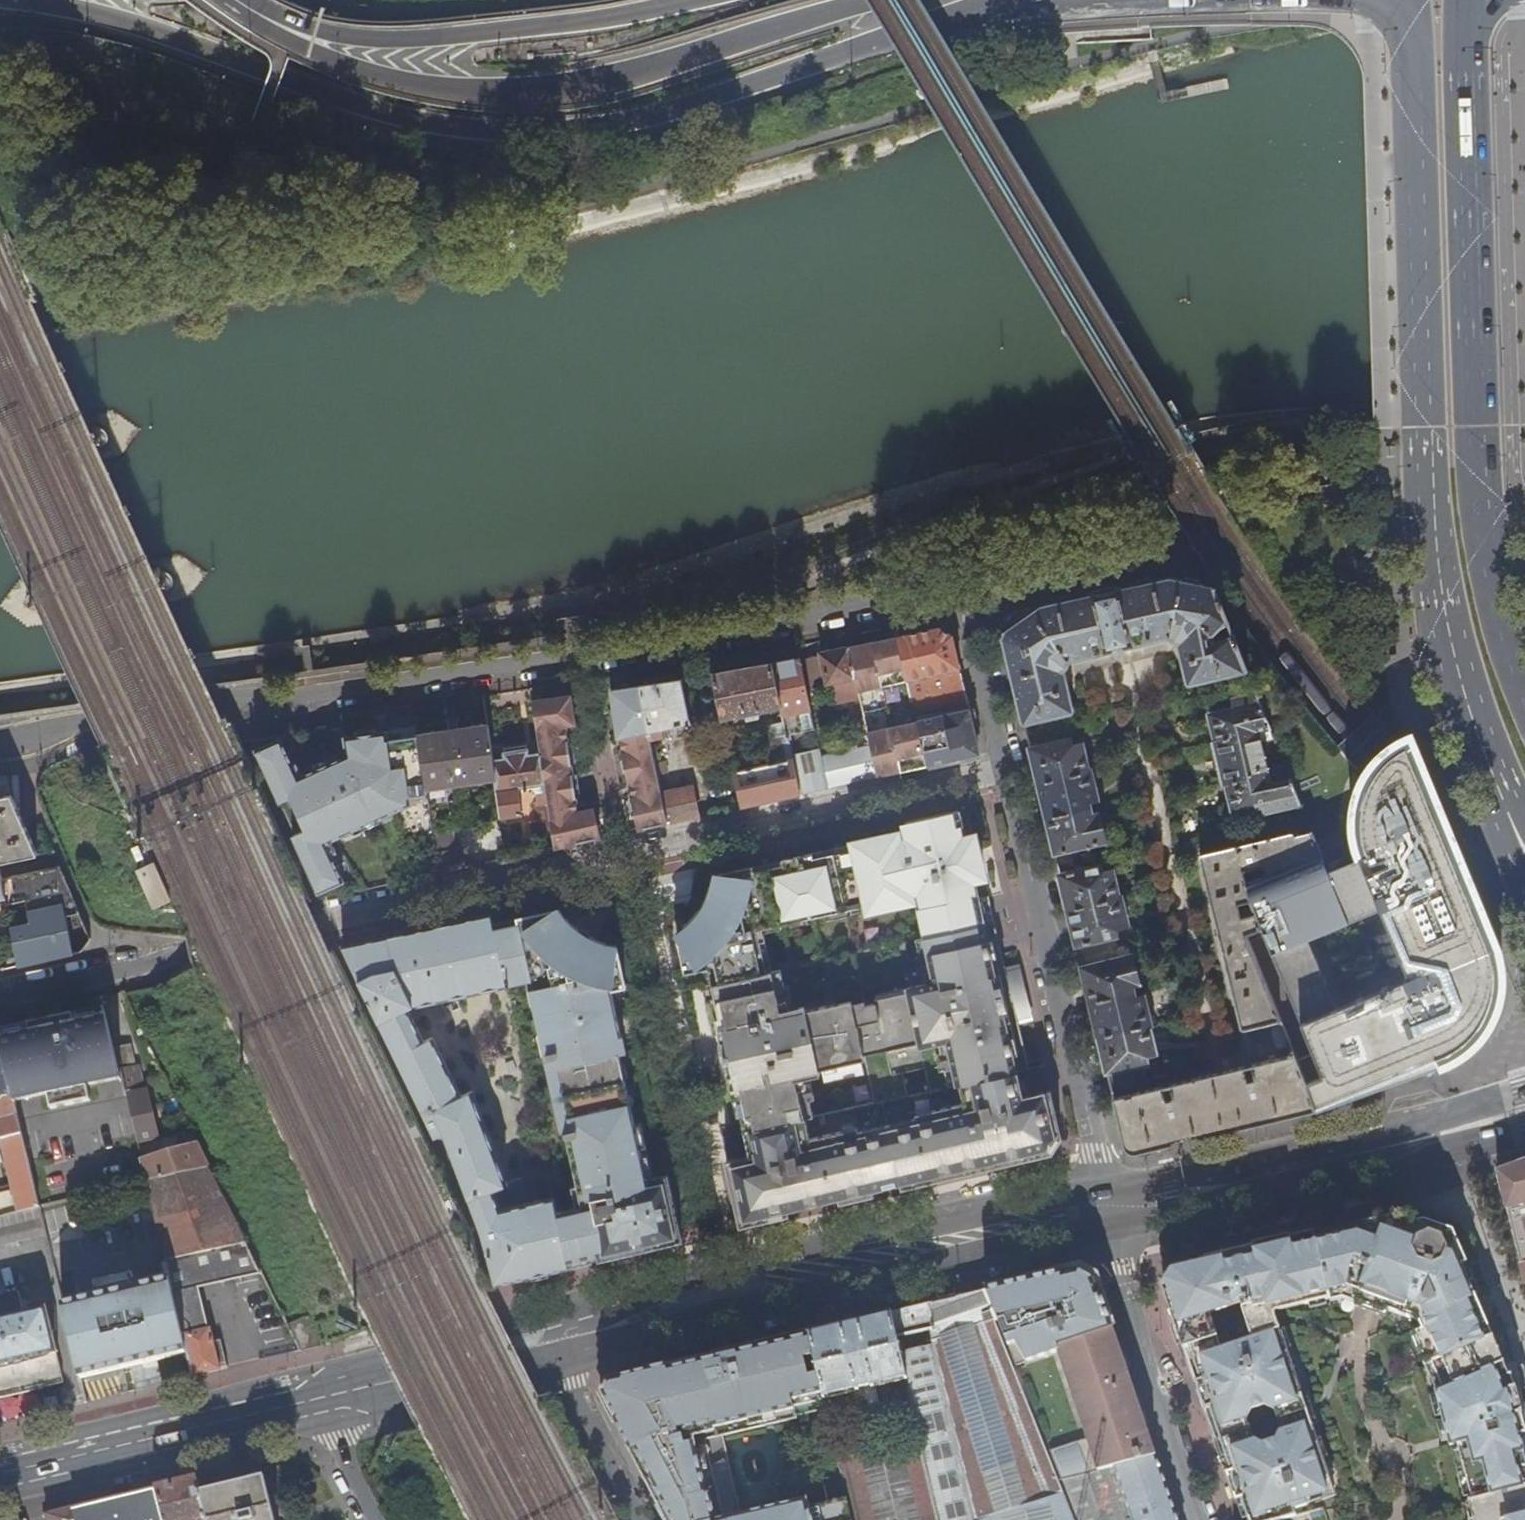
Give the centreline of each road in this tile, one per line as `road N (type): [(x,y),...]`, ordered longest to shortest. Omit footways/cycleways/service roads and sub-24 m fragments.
road 1 (residential): [(0,997),(1013,778)]
road 2 (motorway): [(58,0),(355,104),(516,131),(613,123),(692,105),(1002,0)]
road 3 (residential): [(971,591),(587,660),(112,721)]
road 4 (primary): [(1411,0),(1431,551),(1449,663),(1512,823)]
road 5 (primary): [(240,0),(292,41),(356,71),(490,93),(592,85),(897,0)]
road 6 (primary): [(1524,674),(1480,484),(1467,0)]
road 7 (primary): [(547,1349),(1109,1213)]
road 8 (motorway): [(251,0),(329,33),(418,40),(697,0)]
road 9 (residential): [(1013,778),(1109,1213)]
road 10 (primary): [(1109,1213),(1524,1119)]
road 11 (residential): [(1204,1519),(1109,1213)]
road 12 (primary): [(0,1472),(309,1400)]
road 13 (primary): [(309,1400),(547,1349)]
road 14 (residential): [(1169,551),(971,591)]
road 15 (residential): [(1013,778),(971,591)]
road 16 (residential): [(547,1349),(632,1519)]
road 17 (residential): [(377,1519),(309,1400)]

